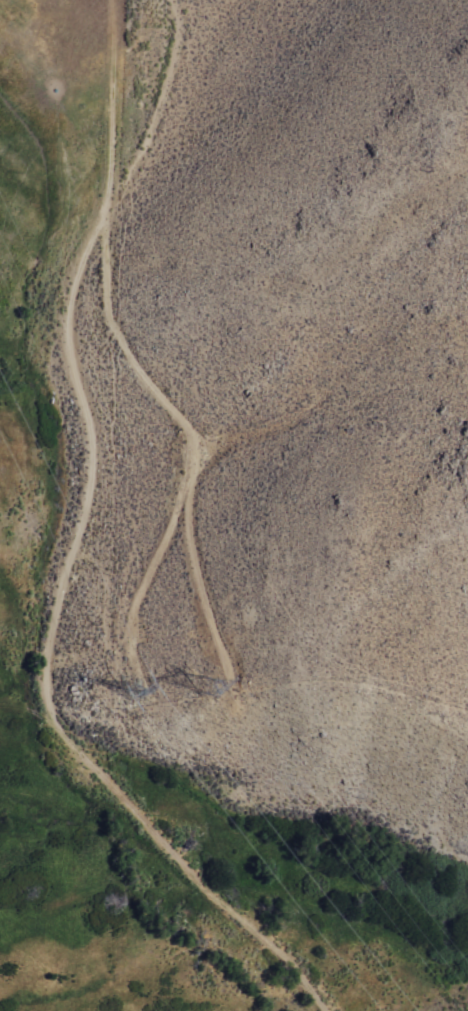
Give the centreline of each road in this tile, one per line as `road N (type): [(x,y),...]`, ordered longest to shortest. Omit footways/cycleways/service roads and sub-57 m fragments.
road 1 (track): [(317,1010),(289,963),(115,799),(63,745),(47,715),(53,607),(89,463),(65,347),(69,277),(97,227),(101,199),(107,0)]
road 2 (track): [(97,227),(106,321),(141,378),(192,435),(187,532),(206,619),(232,685)]
road 3 (track): [(191,463),(139,592),(128,641),(134,668)]

